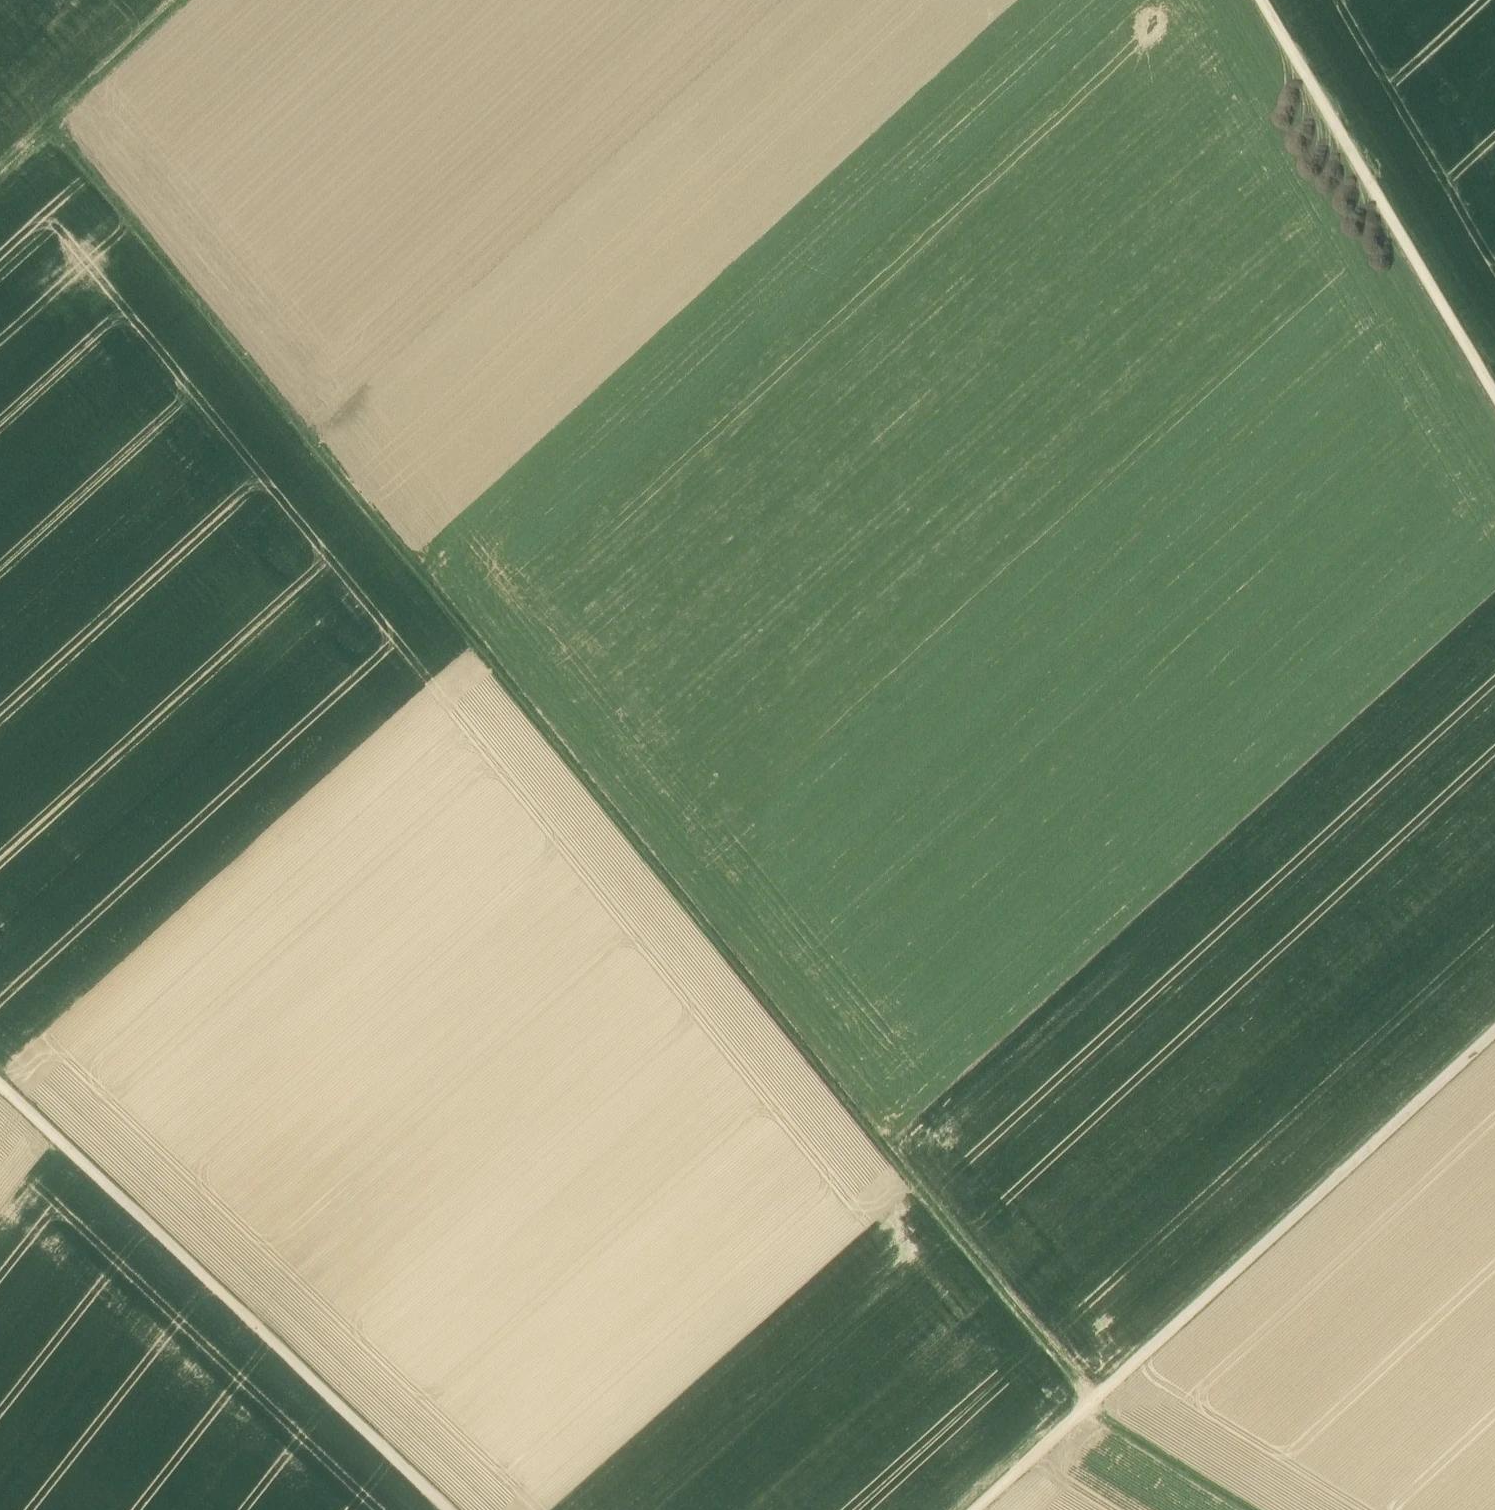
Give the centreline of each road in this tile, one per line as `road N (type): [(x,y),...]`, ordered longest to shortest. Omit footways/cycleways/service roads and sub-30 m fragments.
road 1 (track): [(1241,1509),(1099,1415),(58,119)]
road 2 (track): [(1494,1029),(975,1509)]
road 3 (track): [(450,1509),(0,1083)]
road 4 (track): [(1494,393),(1261,0)]
road 5 (track): [(0,173),(187,0)]

